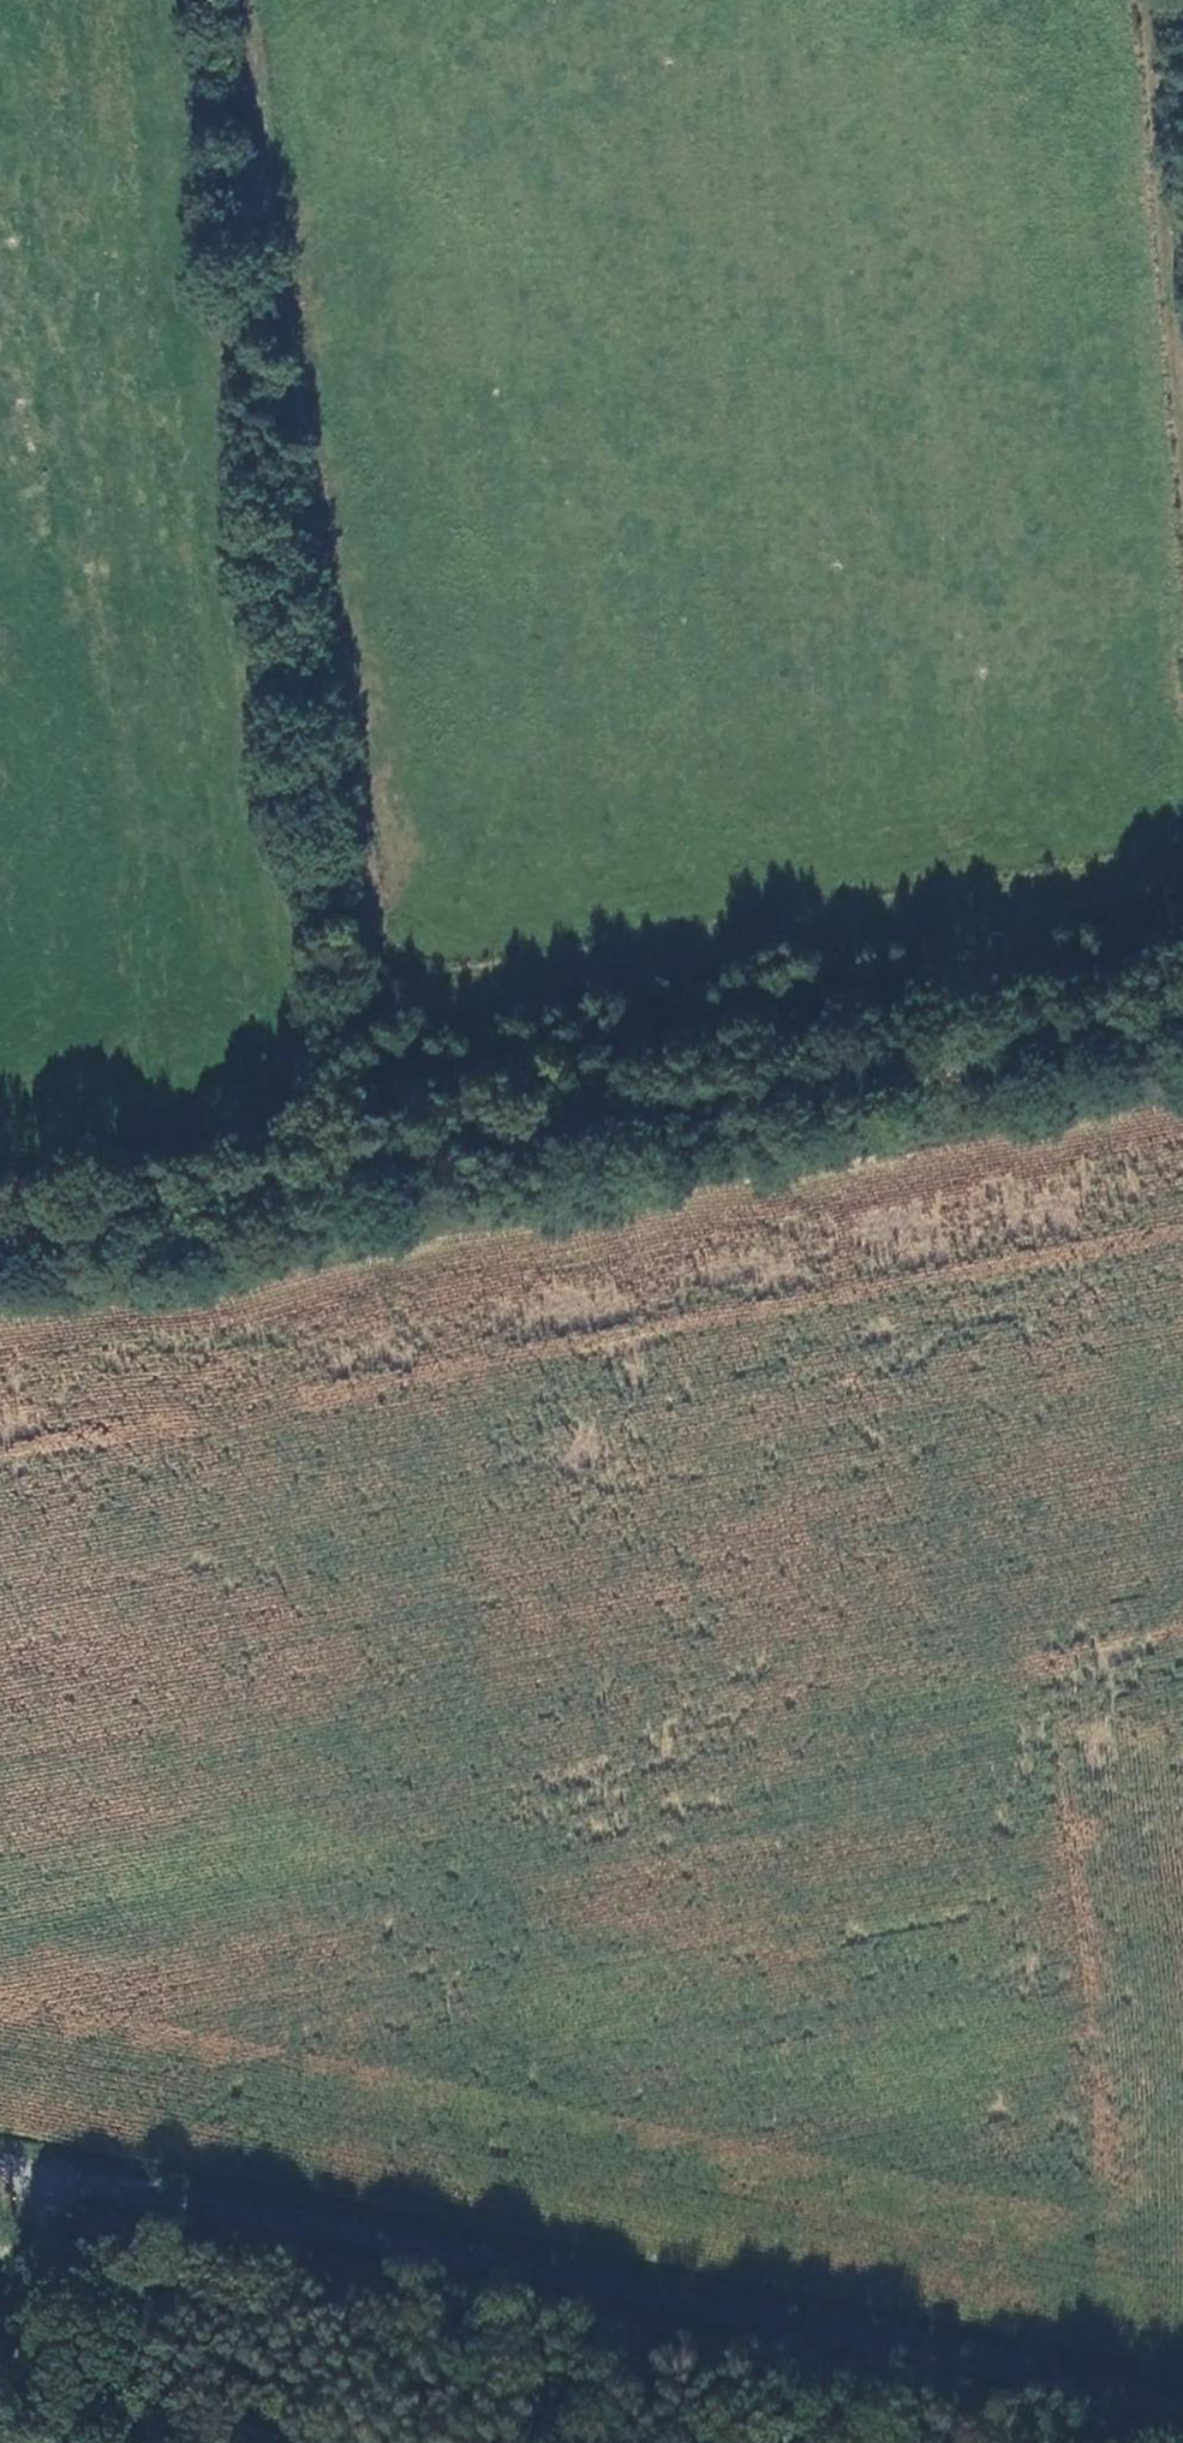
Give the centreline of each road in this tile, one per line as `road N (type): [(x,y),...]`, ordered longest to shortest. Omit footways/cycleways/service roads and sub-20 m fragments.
road 1 (unclassified): [(1182,2421),(0,2167)]

